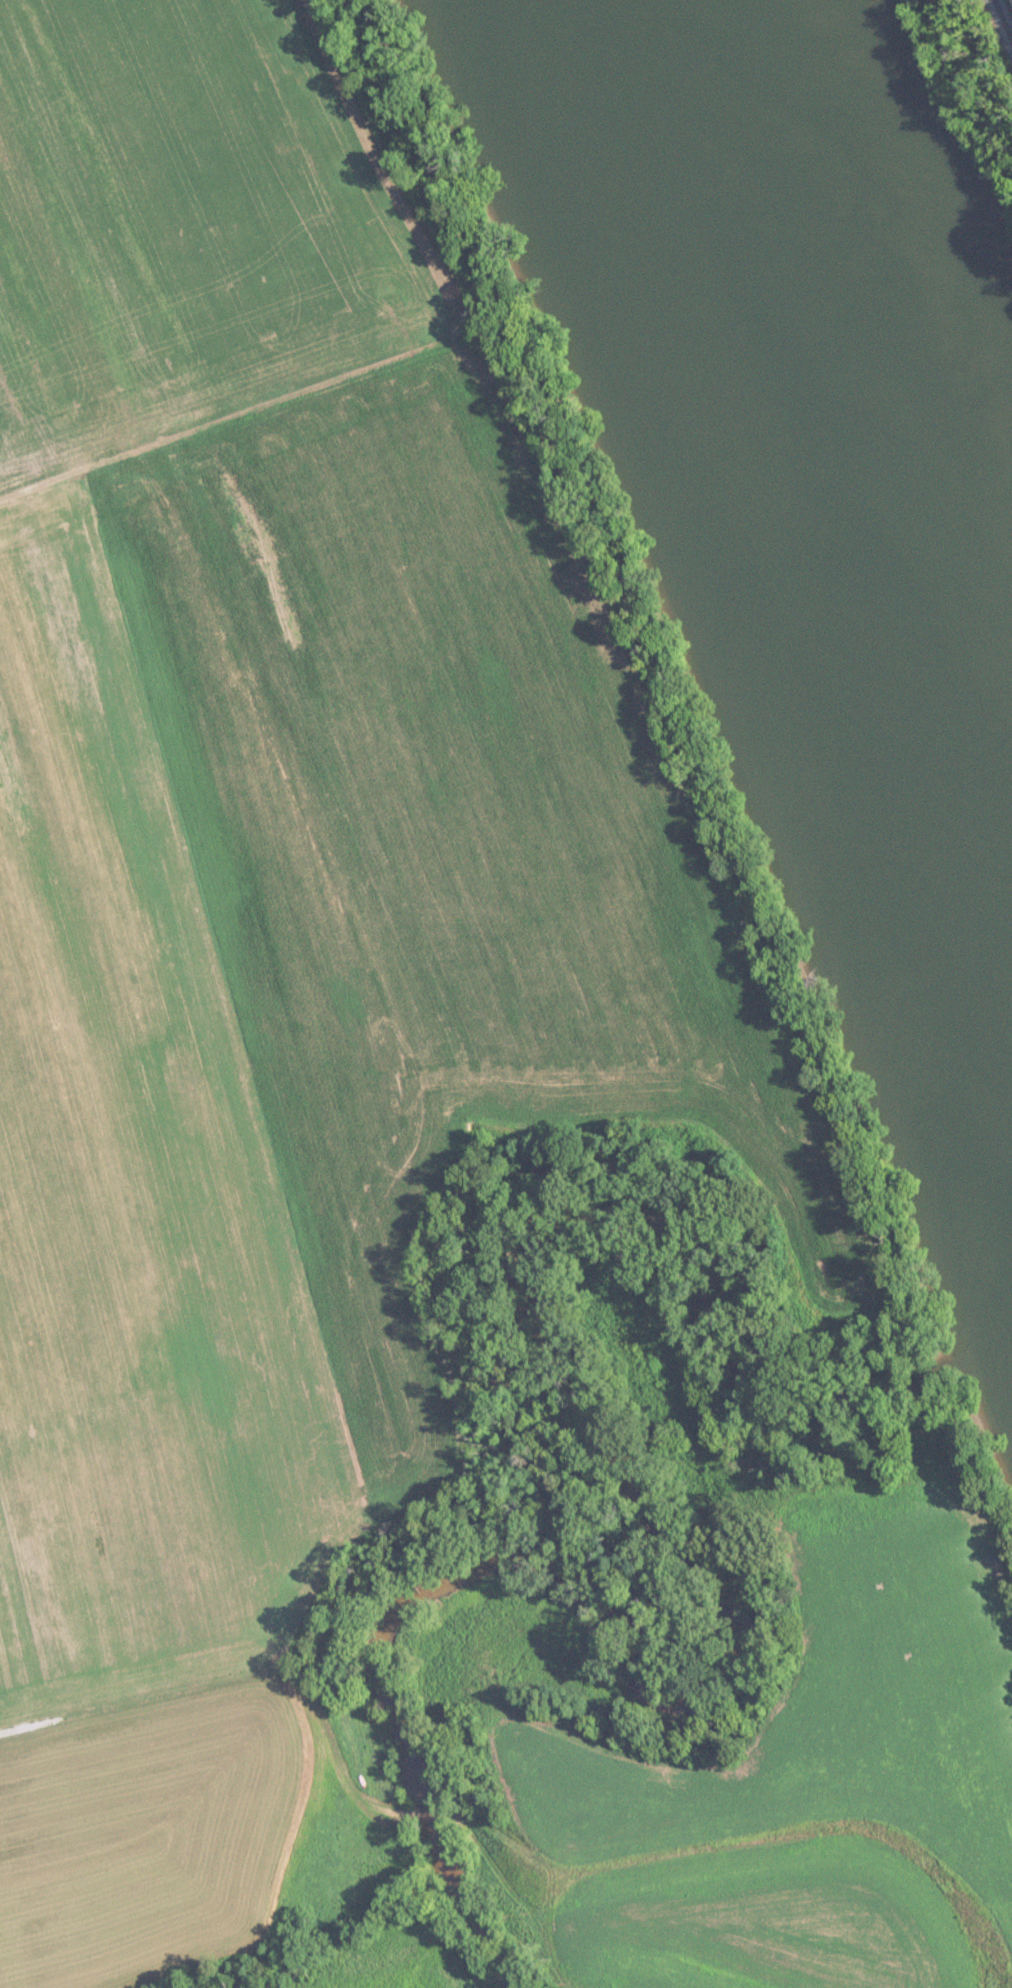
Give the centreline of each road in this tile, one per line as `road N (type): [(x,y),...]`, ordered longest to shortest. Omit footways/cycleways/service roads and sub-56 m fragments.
road 1 (track): [(0,1711),(295,1639),(393,1530),(469,1491),(507,1448),(442,1327),(474,1196),(311,780),(169,474)]

